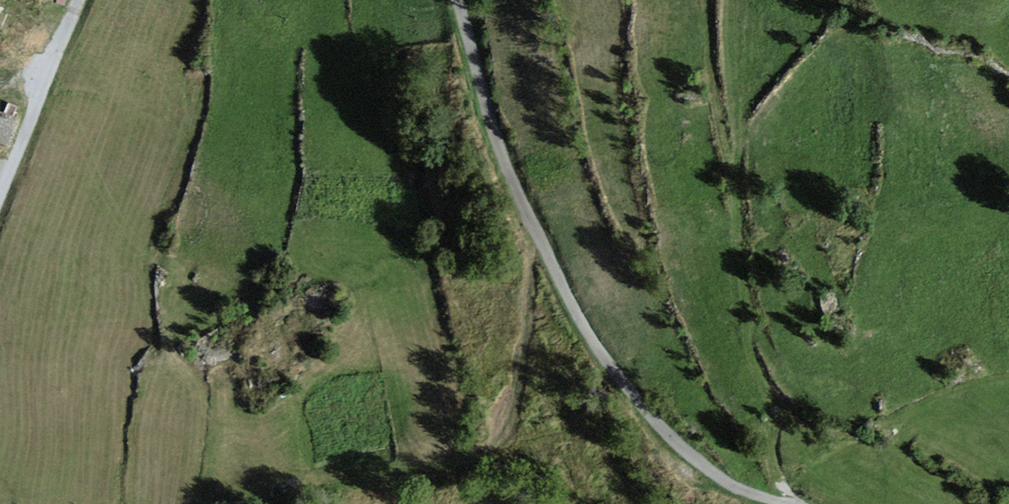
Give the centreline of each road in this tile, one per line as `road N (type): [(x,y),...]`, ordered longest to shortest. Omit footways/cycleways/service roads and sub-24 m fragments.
road 1 (unclassified): [(461,0),(515,187),(589,337),(644,410),(696,461),(745,493),(780,503)]
road 2 (track): [(797,503),(782,491),(773,451),(776,401),(756,360),(715,96),(710,0)]
road 3 (unclassified): [(86,0),(0,208)]

